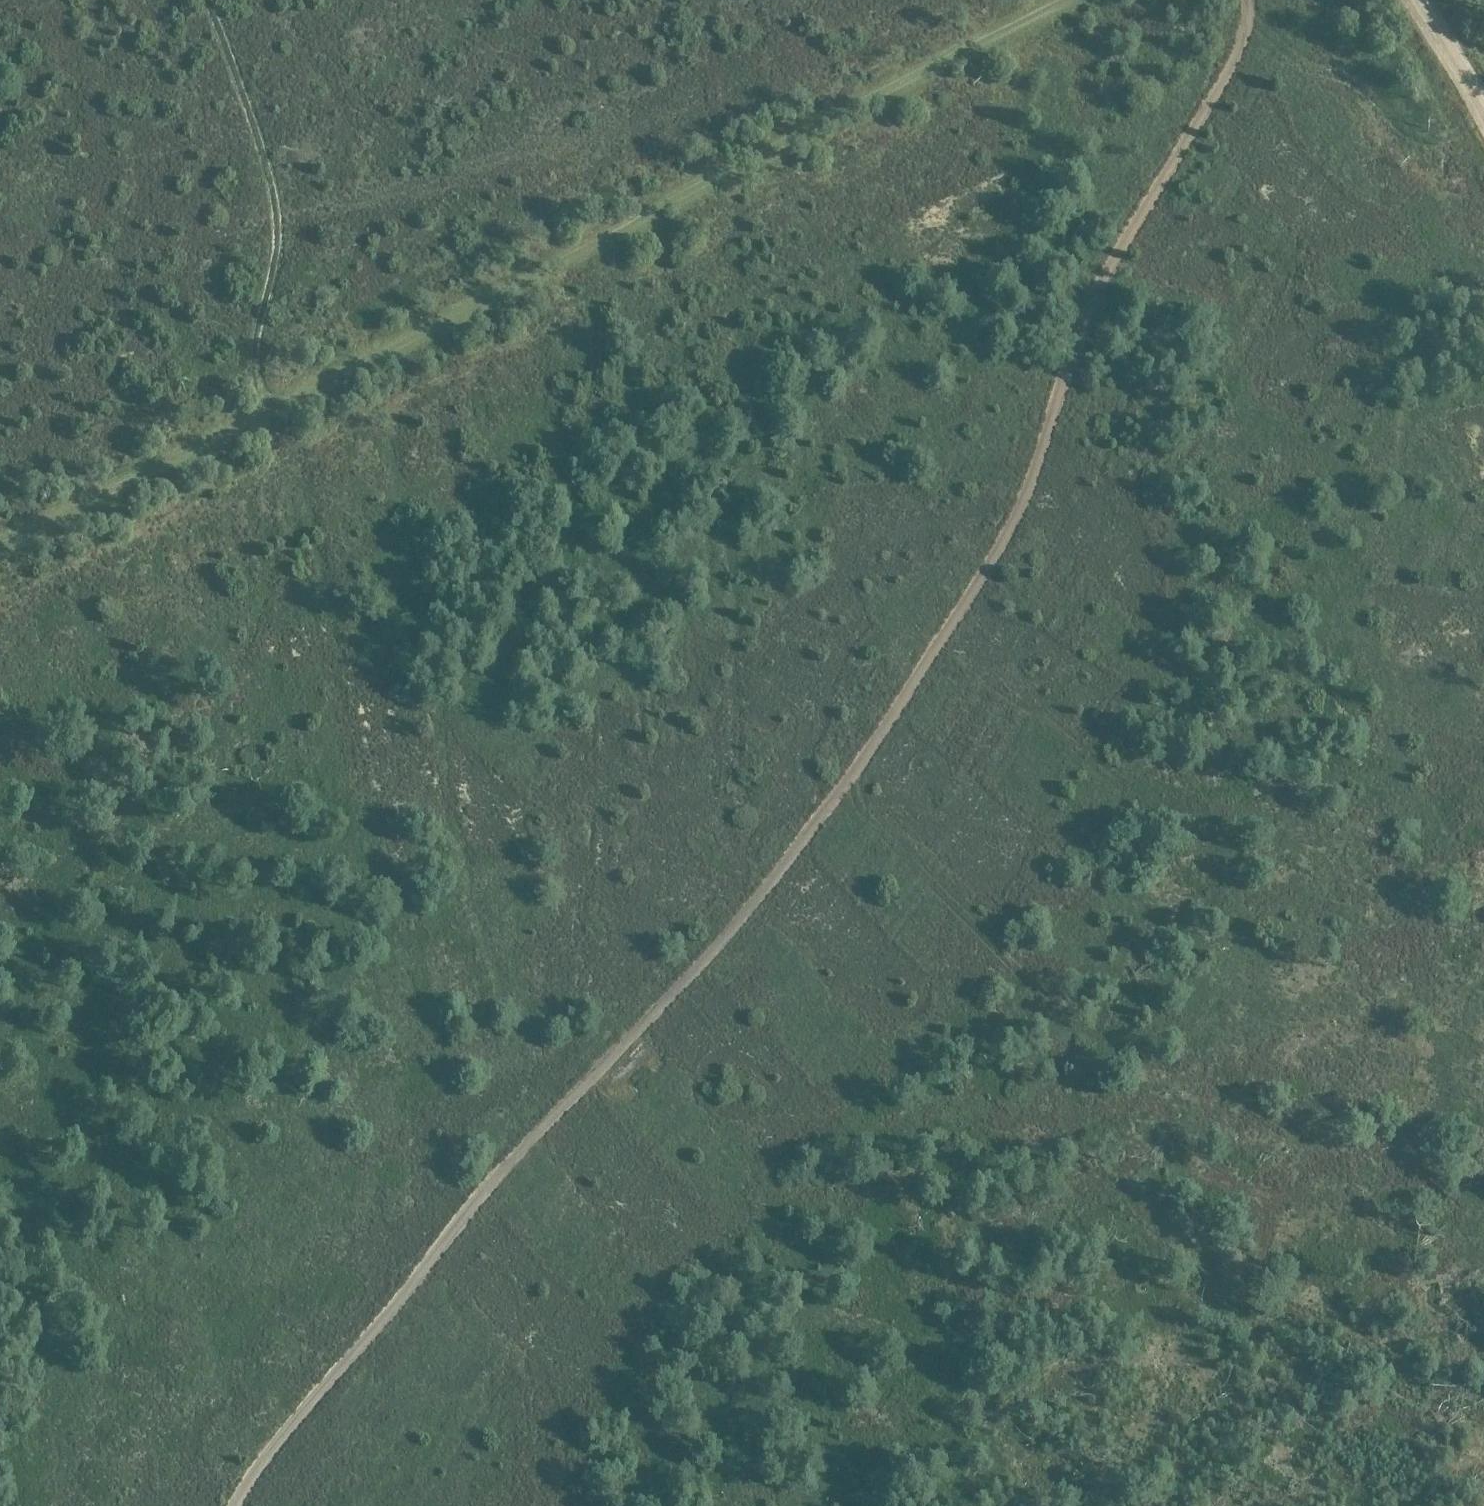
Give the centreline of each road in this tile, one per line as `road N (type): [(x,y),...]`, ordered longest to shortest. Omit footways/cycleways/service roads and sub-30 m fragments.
road 1 (track): [(1483,125),(1406,0)]

